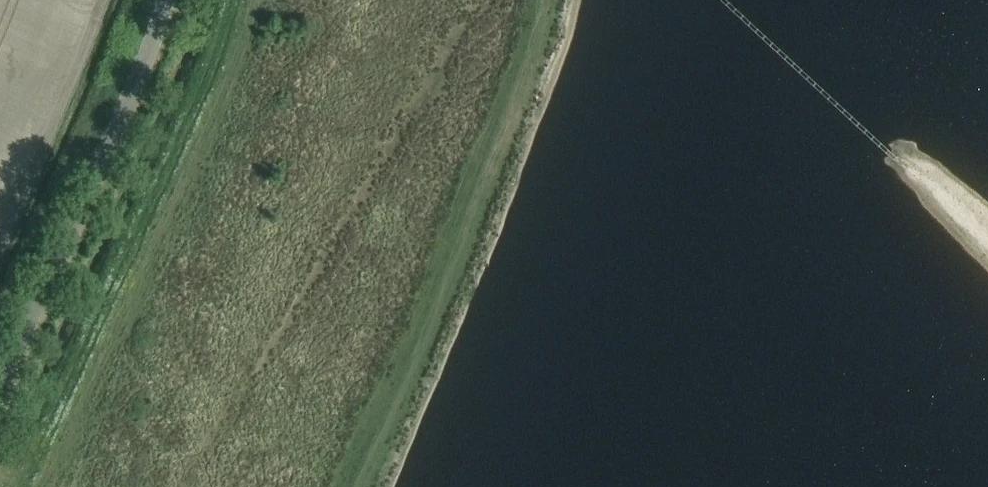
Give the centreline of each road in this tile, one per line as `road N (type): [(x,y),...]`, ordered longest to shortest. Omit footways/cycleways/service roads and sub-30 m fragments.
road 1 (tertiary): [(0,397),(174,0)]

